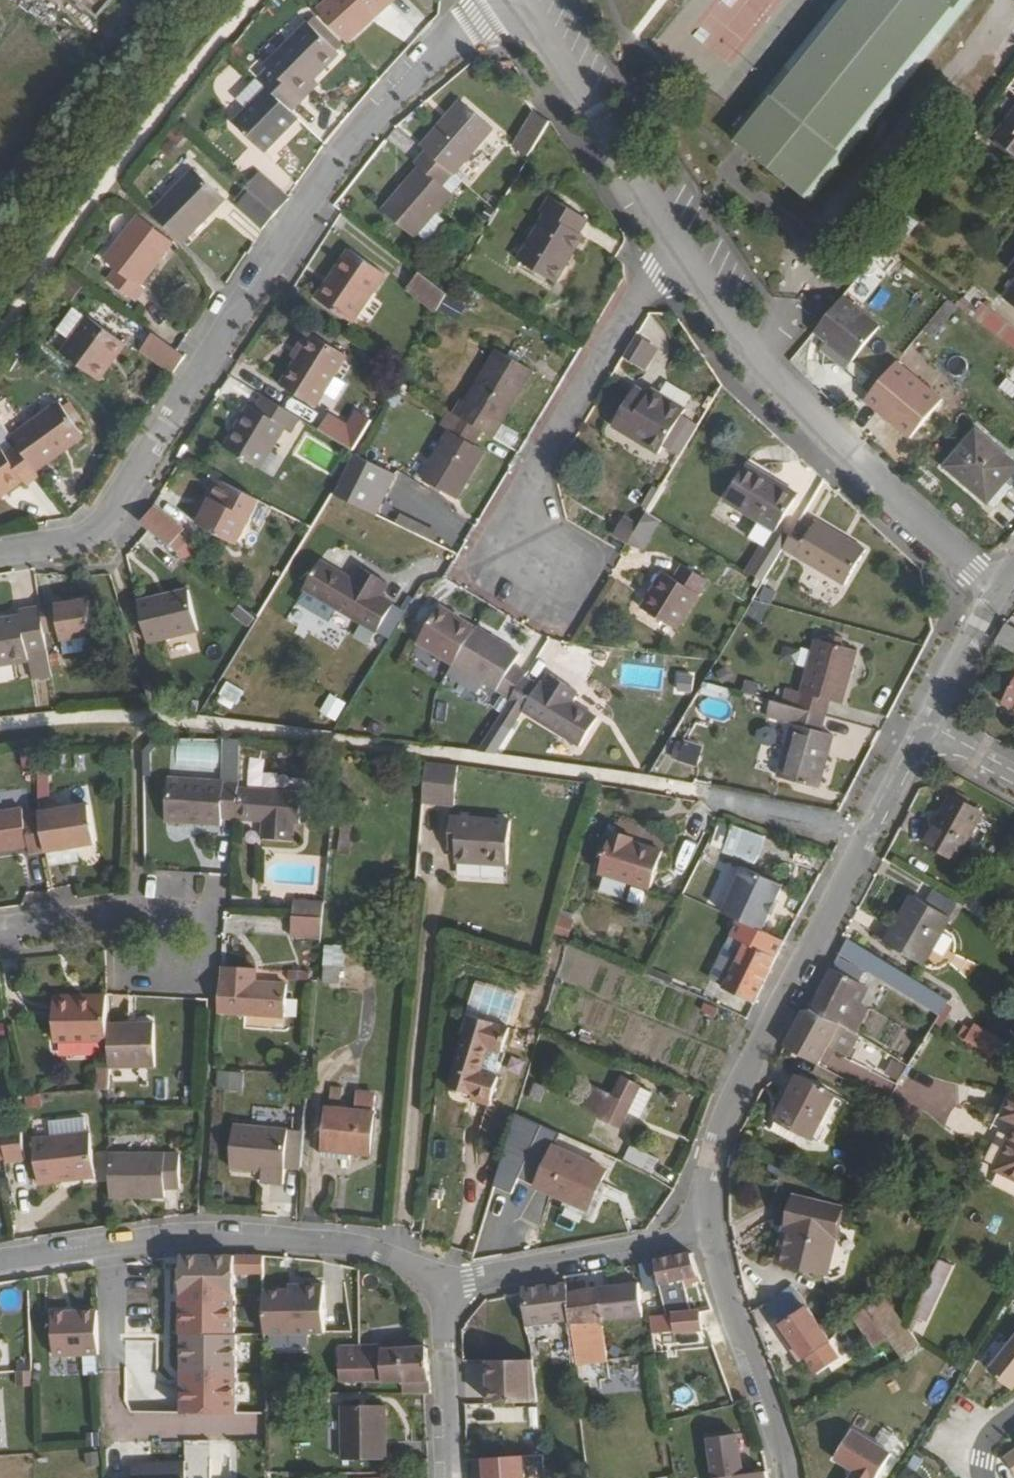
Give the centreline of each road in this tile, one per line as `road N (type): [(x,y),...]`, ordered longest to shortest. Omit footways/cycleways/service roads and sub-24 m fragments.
road 1 (residential): [(0,553),(75,543),(114,510),(313,188),(442,39),(498,0)]
road 2 (residential): [(712,1232),(712,1158),(744,1079),(926,719)]
road 3 (residential): [(997,591),(760,373),(676,243)]
road 4 (residential): [(0,1260),(280,1233),(401,1252),(440,1282)]
road 5 (residential): [(553,567),(509,540),(676,243)]
road 6 (track): [(0,316),(66,214),(107,171),(239,308)]
road 7 (track): [(428,895),(401,1252)]
road 8 (residential): [(676,243),(513,0)]
road 9 (residential): [(440,1282),(712,1232)]
road 10 (residential): [(792,1477),(786,1436),(712,1232)]
road 11 (track): [(107,171),(250,0)]
road 12 (residential): [(440,1282),(446,1477)]
road 13 (residential): [(0,929),(97,919),(139,920),(170,931)]
road 14 (residential): [(926,719),(997,591)]

